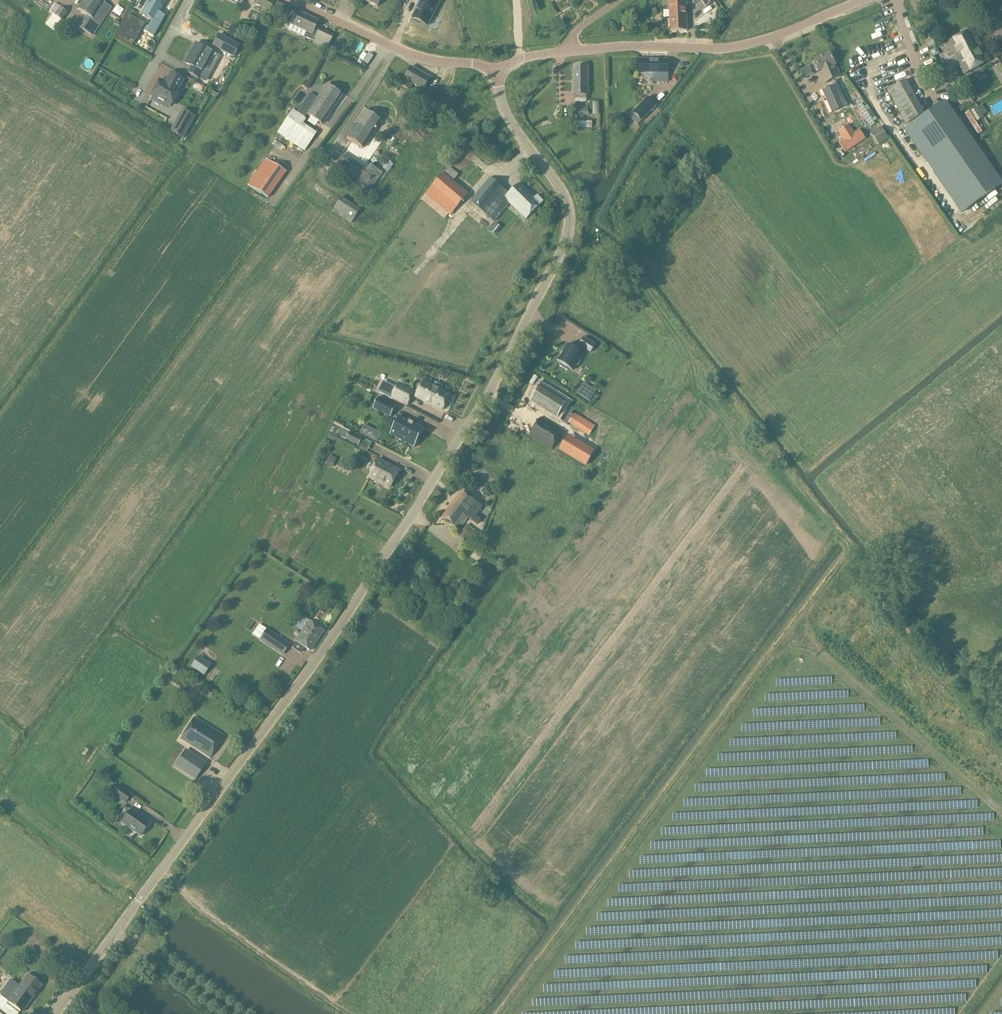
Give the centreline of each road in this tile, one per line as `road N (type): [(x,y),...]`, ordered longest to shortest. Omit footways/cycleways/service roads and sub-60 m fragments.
road 1 (unclassified): [(56,1013),(317,656),(525,326),(569,230),(570,209),(503,107),(498,69)]
road 2 (unclassified): [(498,69),(566,51),(736,49),(865,0)]
road 3 (unclassified): [(498,69),(416,56),(293,0)]

